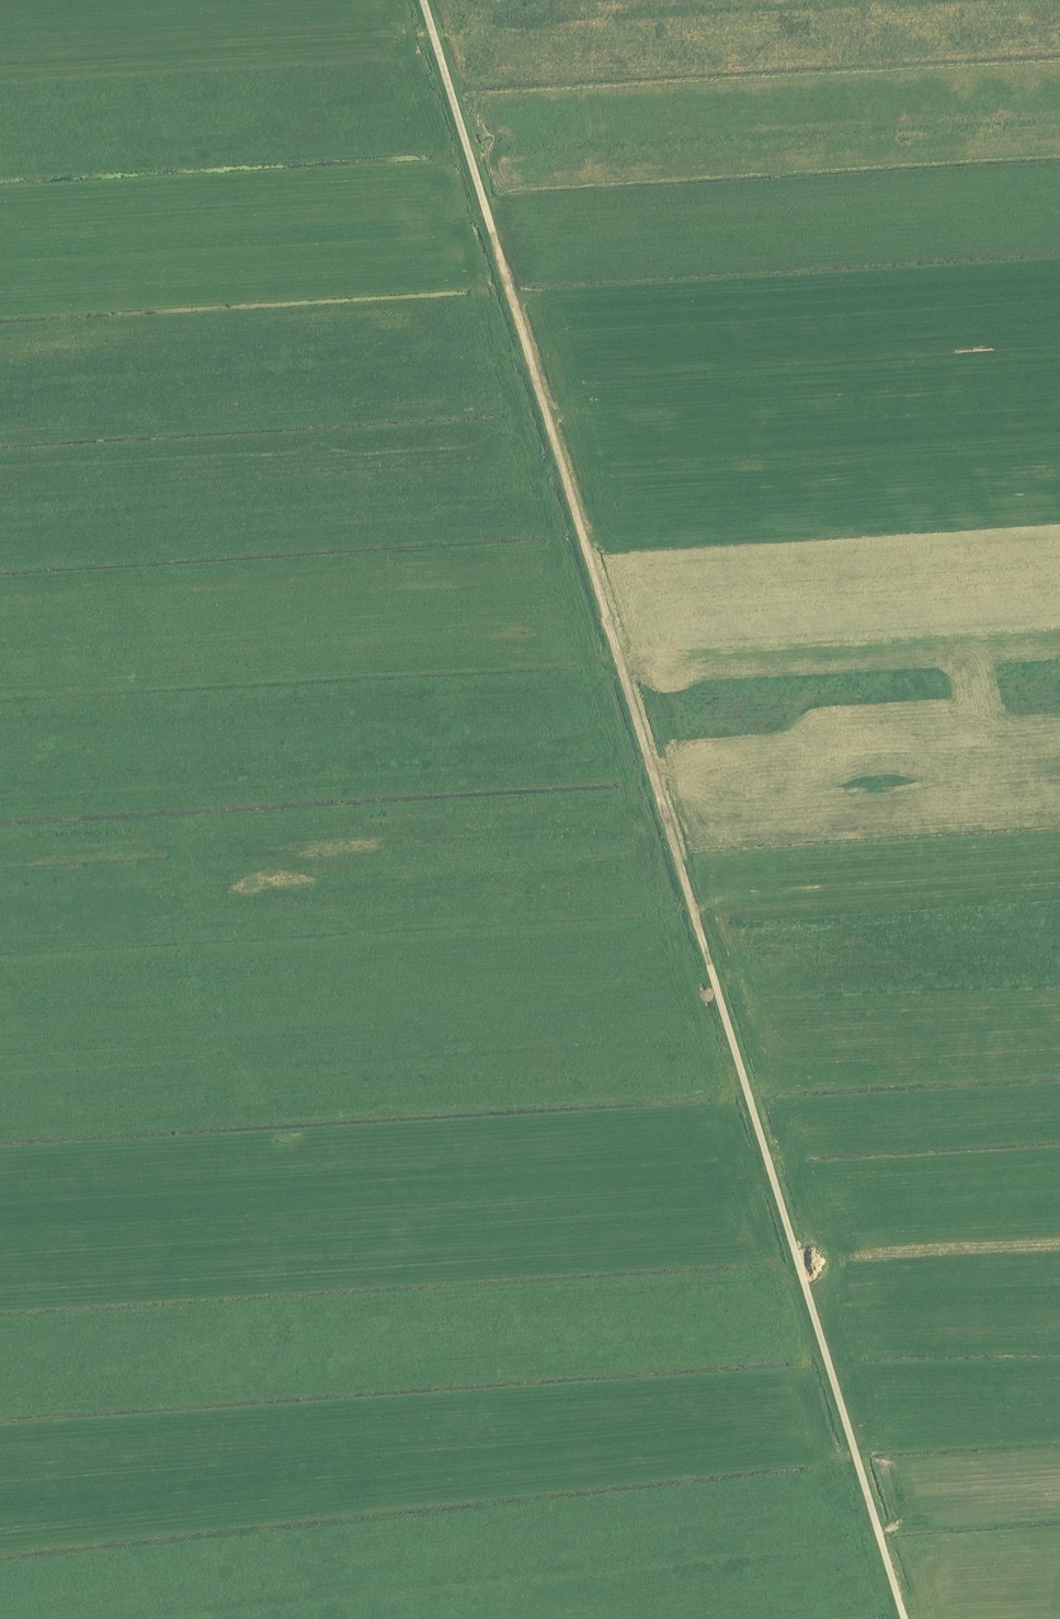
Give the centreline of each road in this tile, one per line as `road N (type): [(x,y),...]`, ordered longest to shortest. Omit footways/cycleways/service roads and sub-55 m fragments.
road 1 (track): [(707,969),(496,264)]
road 2 (unclassified): [(903,1618),(707,969)]
road 3 (unclassified): [(496,264),(418,0)]

